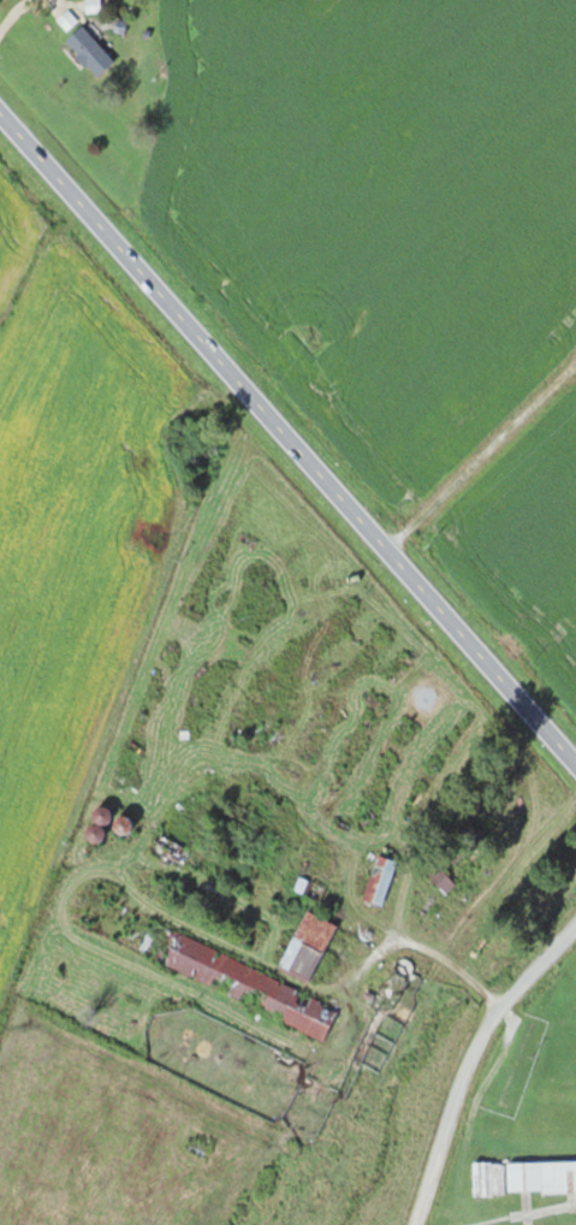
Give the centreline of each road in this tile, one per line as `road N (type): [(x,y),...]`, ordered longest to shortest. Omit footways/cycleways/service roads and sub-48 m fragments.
road 1 (primary): [(575,765),(0,106)]
road 2 (residential): [(414,1224),(461,1072),(493,1011),(575,920)]

